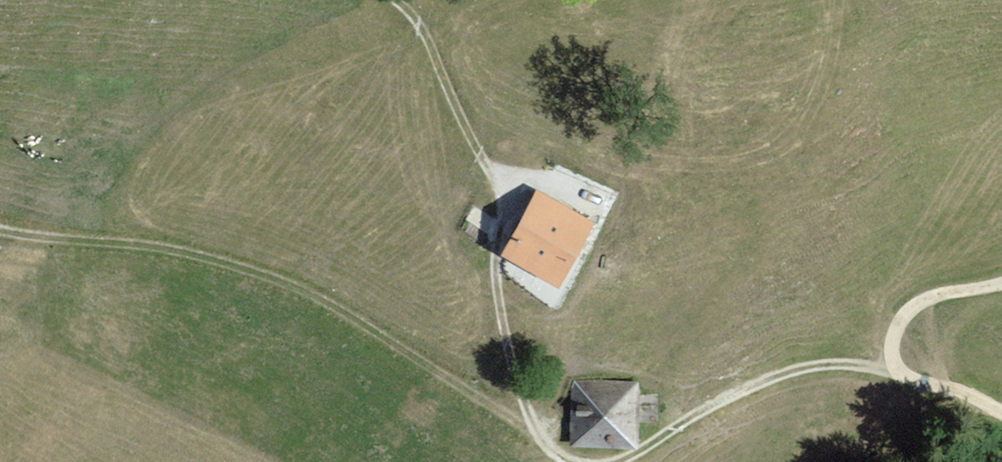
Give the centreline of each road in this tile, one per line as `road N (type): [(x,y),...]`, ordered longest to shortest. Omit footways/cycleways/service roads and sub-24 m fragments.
road 1 (track): [(538,435),(335,307),(273,278),(174,250),(0,230)]
road 2 (track): [(538,435),(500,307),(502,192),(412,17),(381,0)]
road 3 (track): [(1001,411),(900,374),(809,366),(752,385),(615,461)]
road 4 (track): [(1001,284),(915,307),(892,347),(900,374)]

